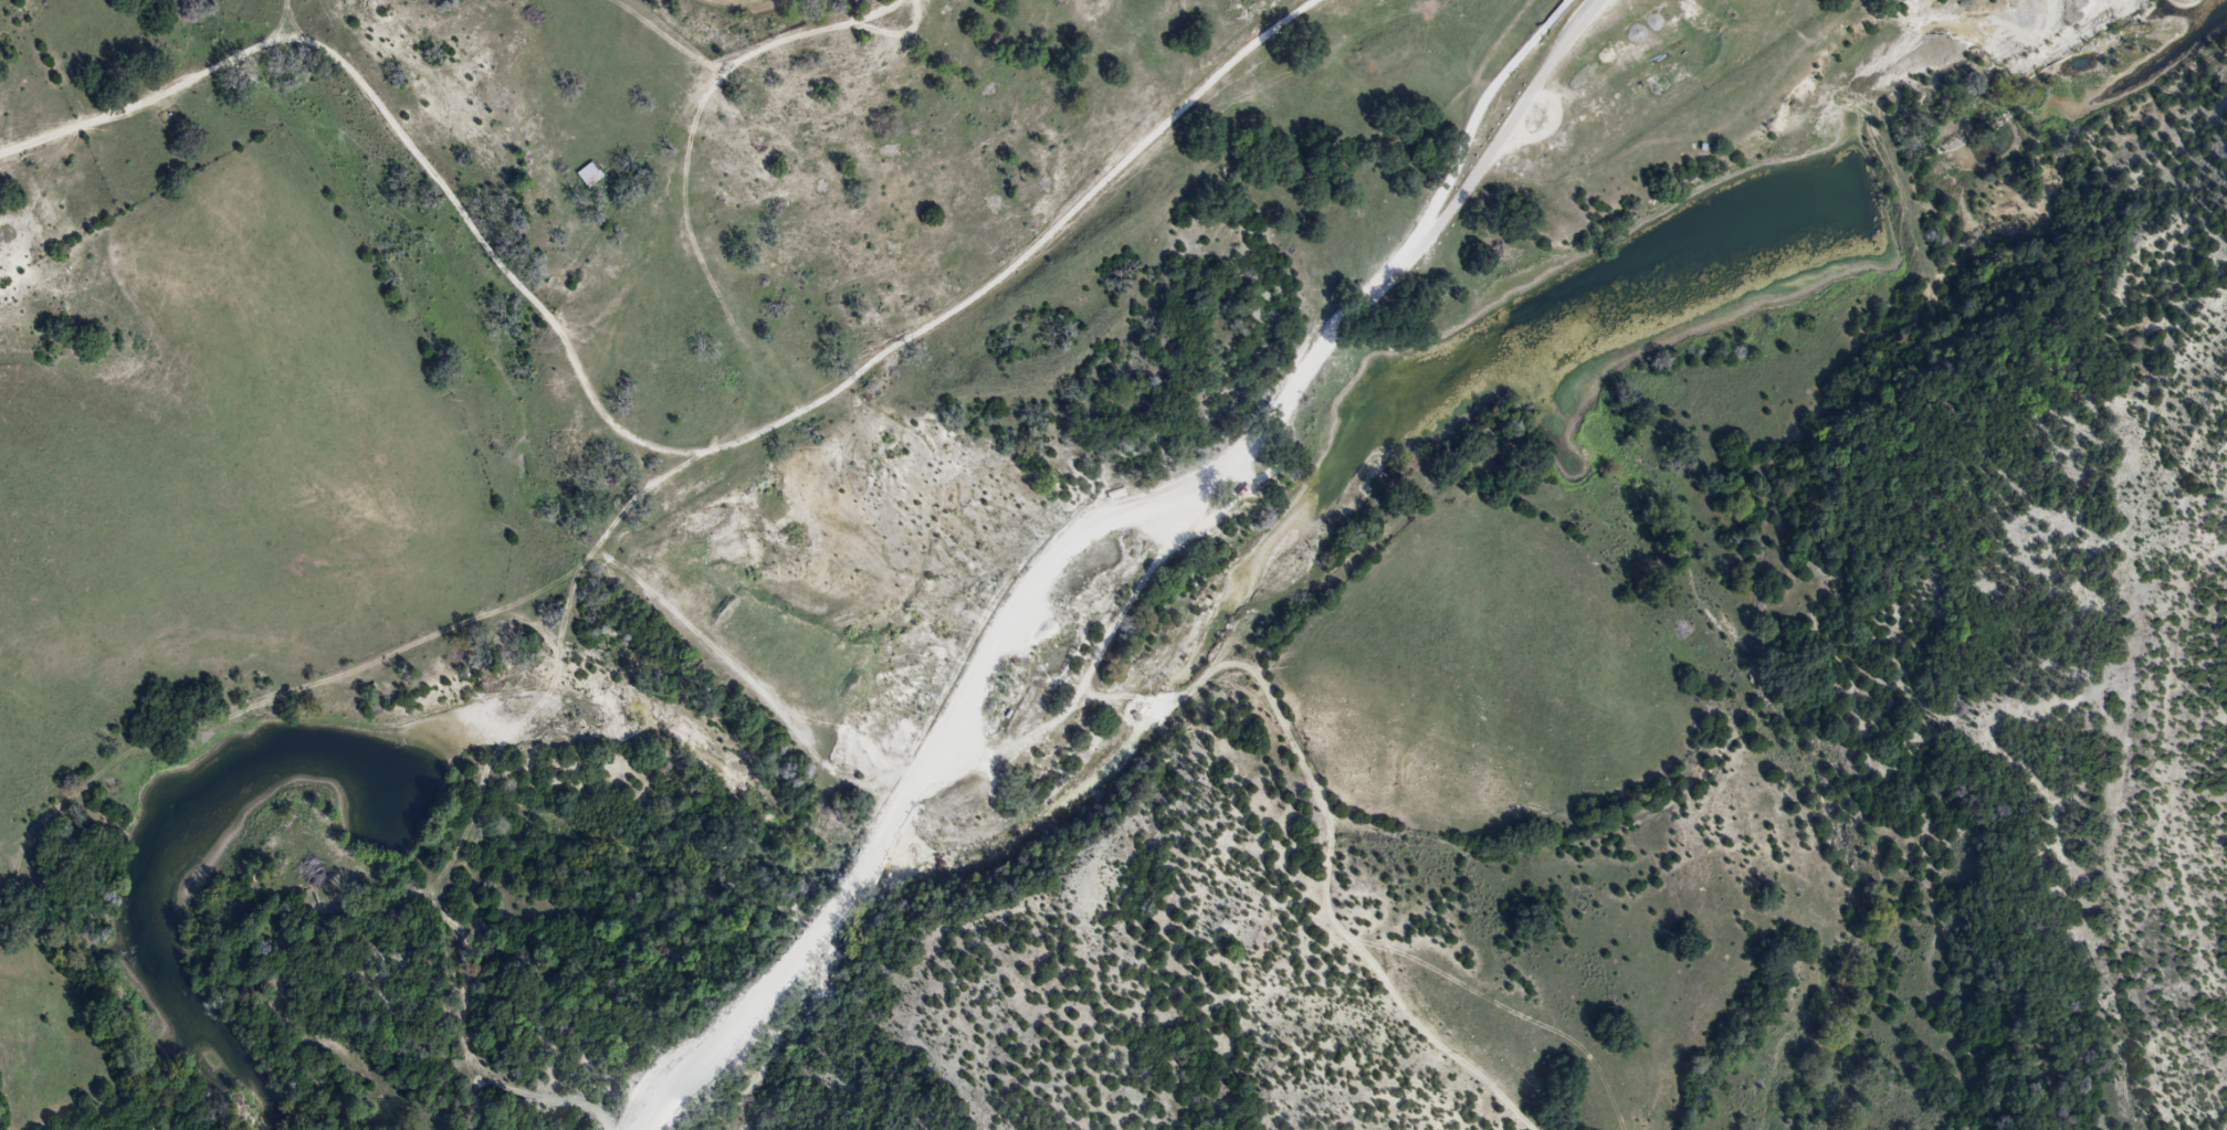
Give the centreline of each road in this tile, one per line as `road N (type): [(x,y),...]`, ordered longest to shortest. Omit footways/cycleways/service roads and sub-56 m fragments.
road 1 (track): [(1534,1129),(1479,1071),(1425,1033),(1331,912),(1330,810),(1261,677),(1221,667),(1172,703),(1085,687),(1125,612),(1183,532),(1179,492)]
road 2 (track): [(902,794),(1060,720),(1085,687)]

